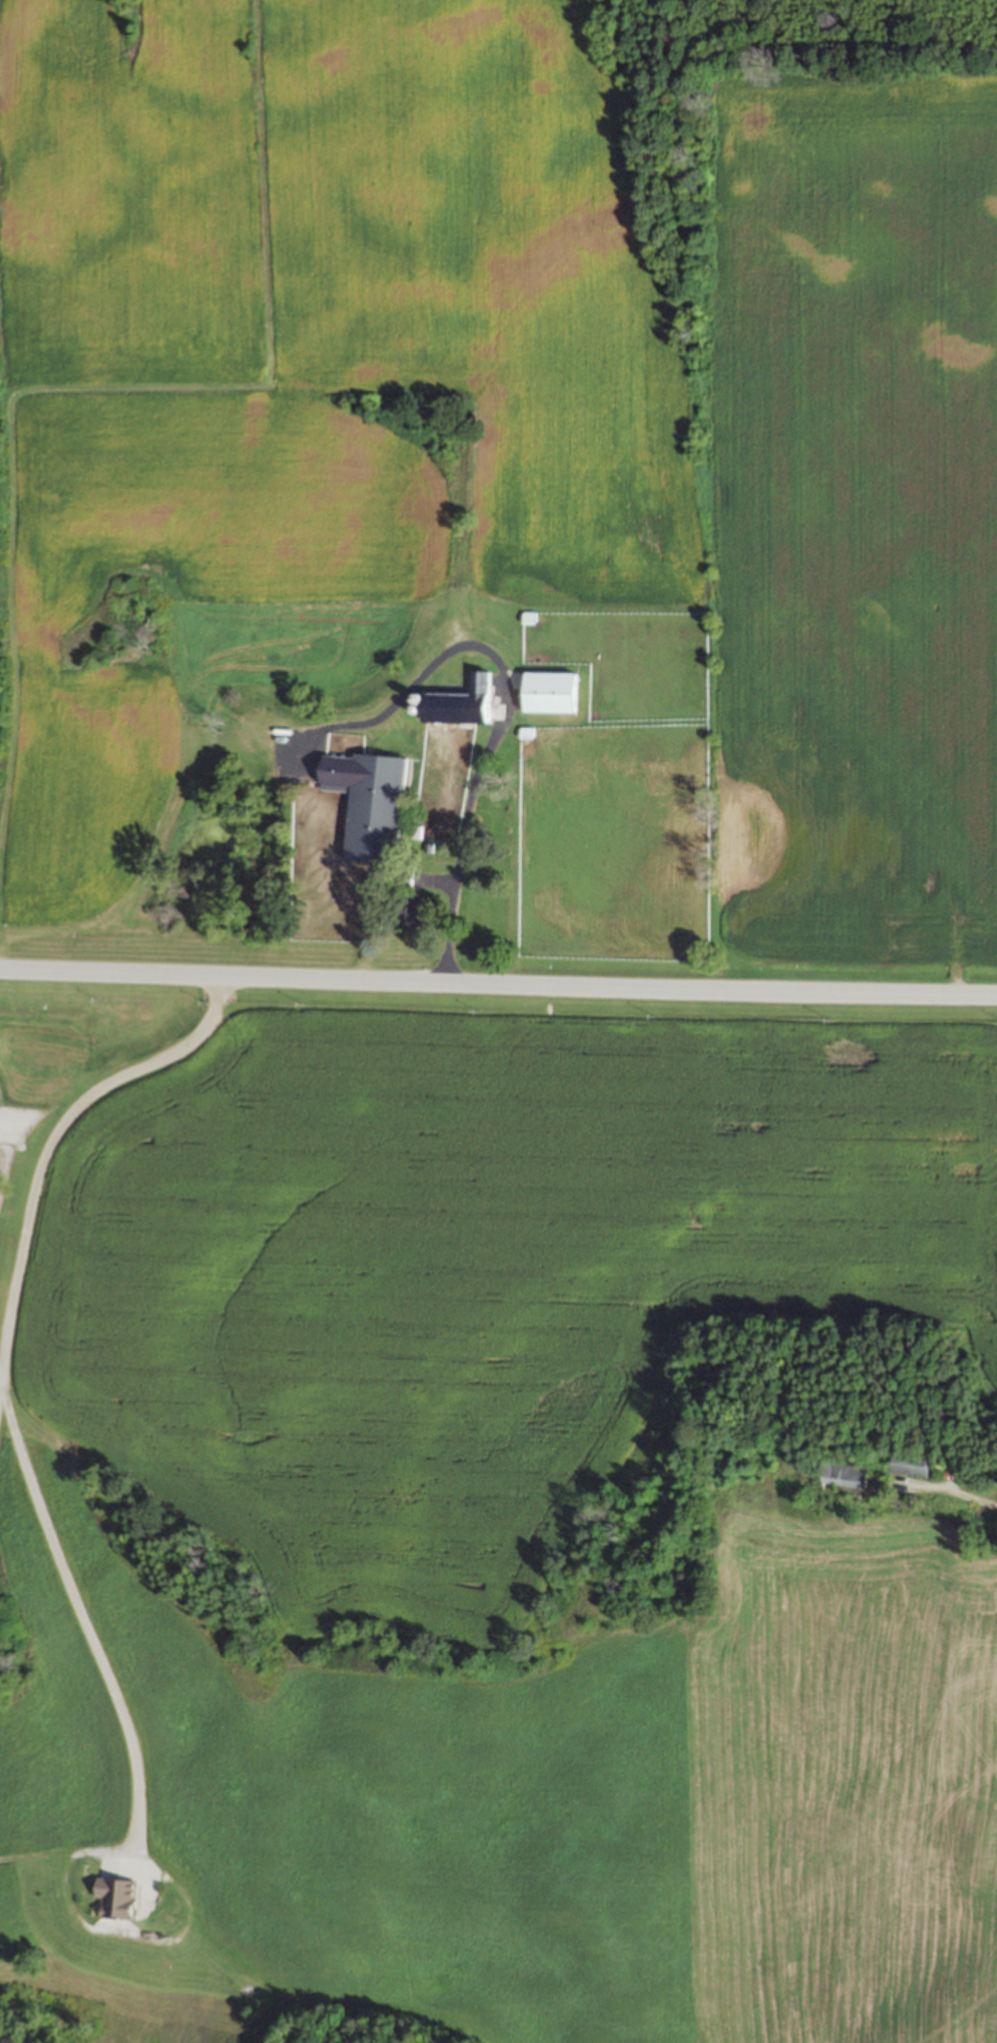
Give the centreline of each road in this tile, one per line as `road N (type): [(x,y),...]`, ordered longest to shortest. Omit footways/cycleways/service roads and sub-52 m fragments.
road 1 (secondary): [(996,994),(0,966)]

